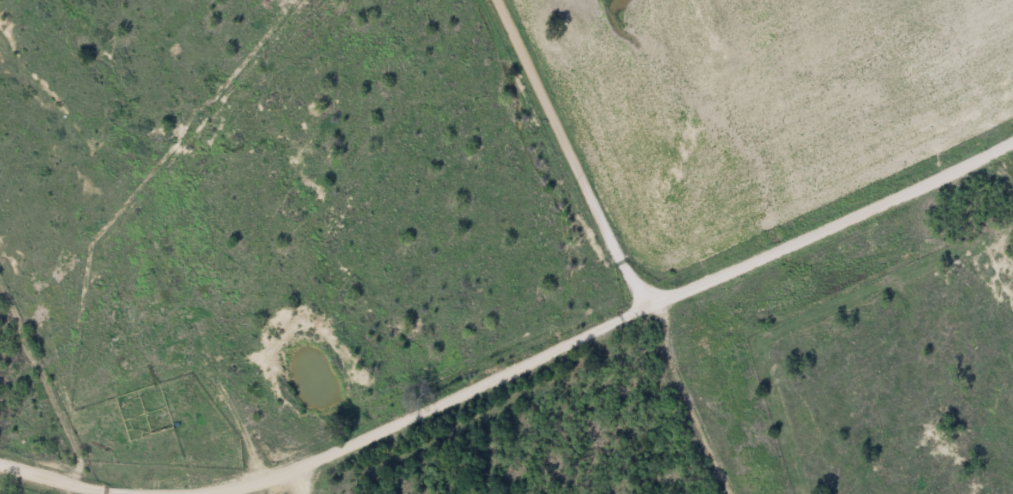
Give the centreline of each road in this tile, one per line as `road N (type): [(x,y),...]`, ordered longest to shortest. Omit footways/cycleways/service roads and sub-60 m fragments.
road 1 (residential): [(272,493),(648,328),(770,292),(1012,154)]
road 2 (residential): [(756,493),(648,328),(554,150),(505,0)]

